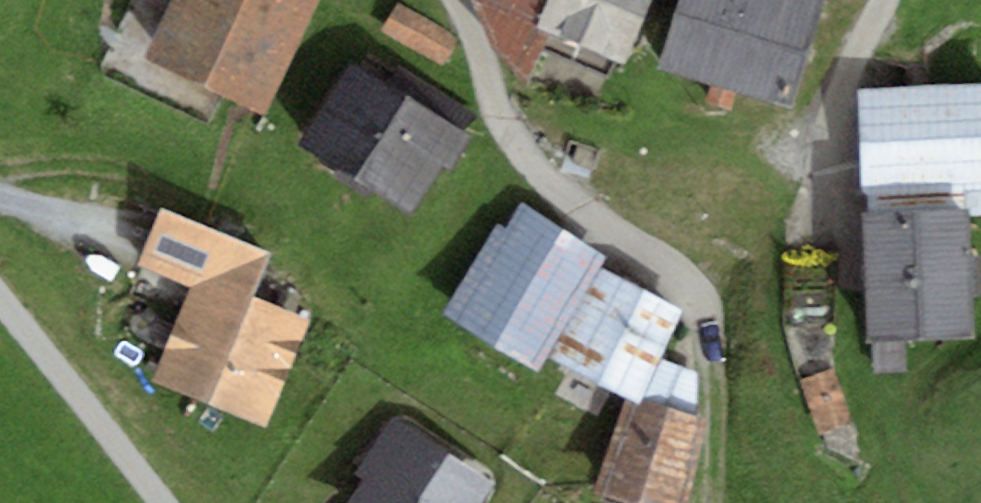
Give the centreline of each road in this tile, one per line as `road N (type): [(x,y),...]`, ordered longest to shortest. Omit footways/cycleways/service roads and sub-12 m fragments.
road 1 (residential): [(164,502),(0,297)]

